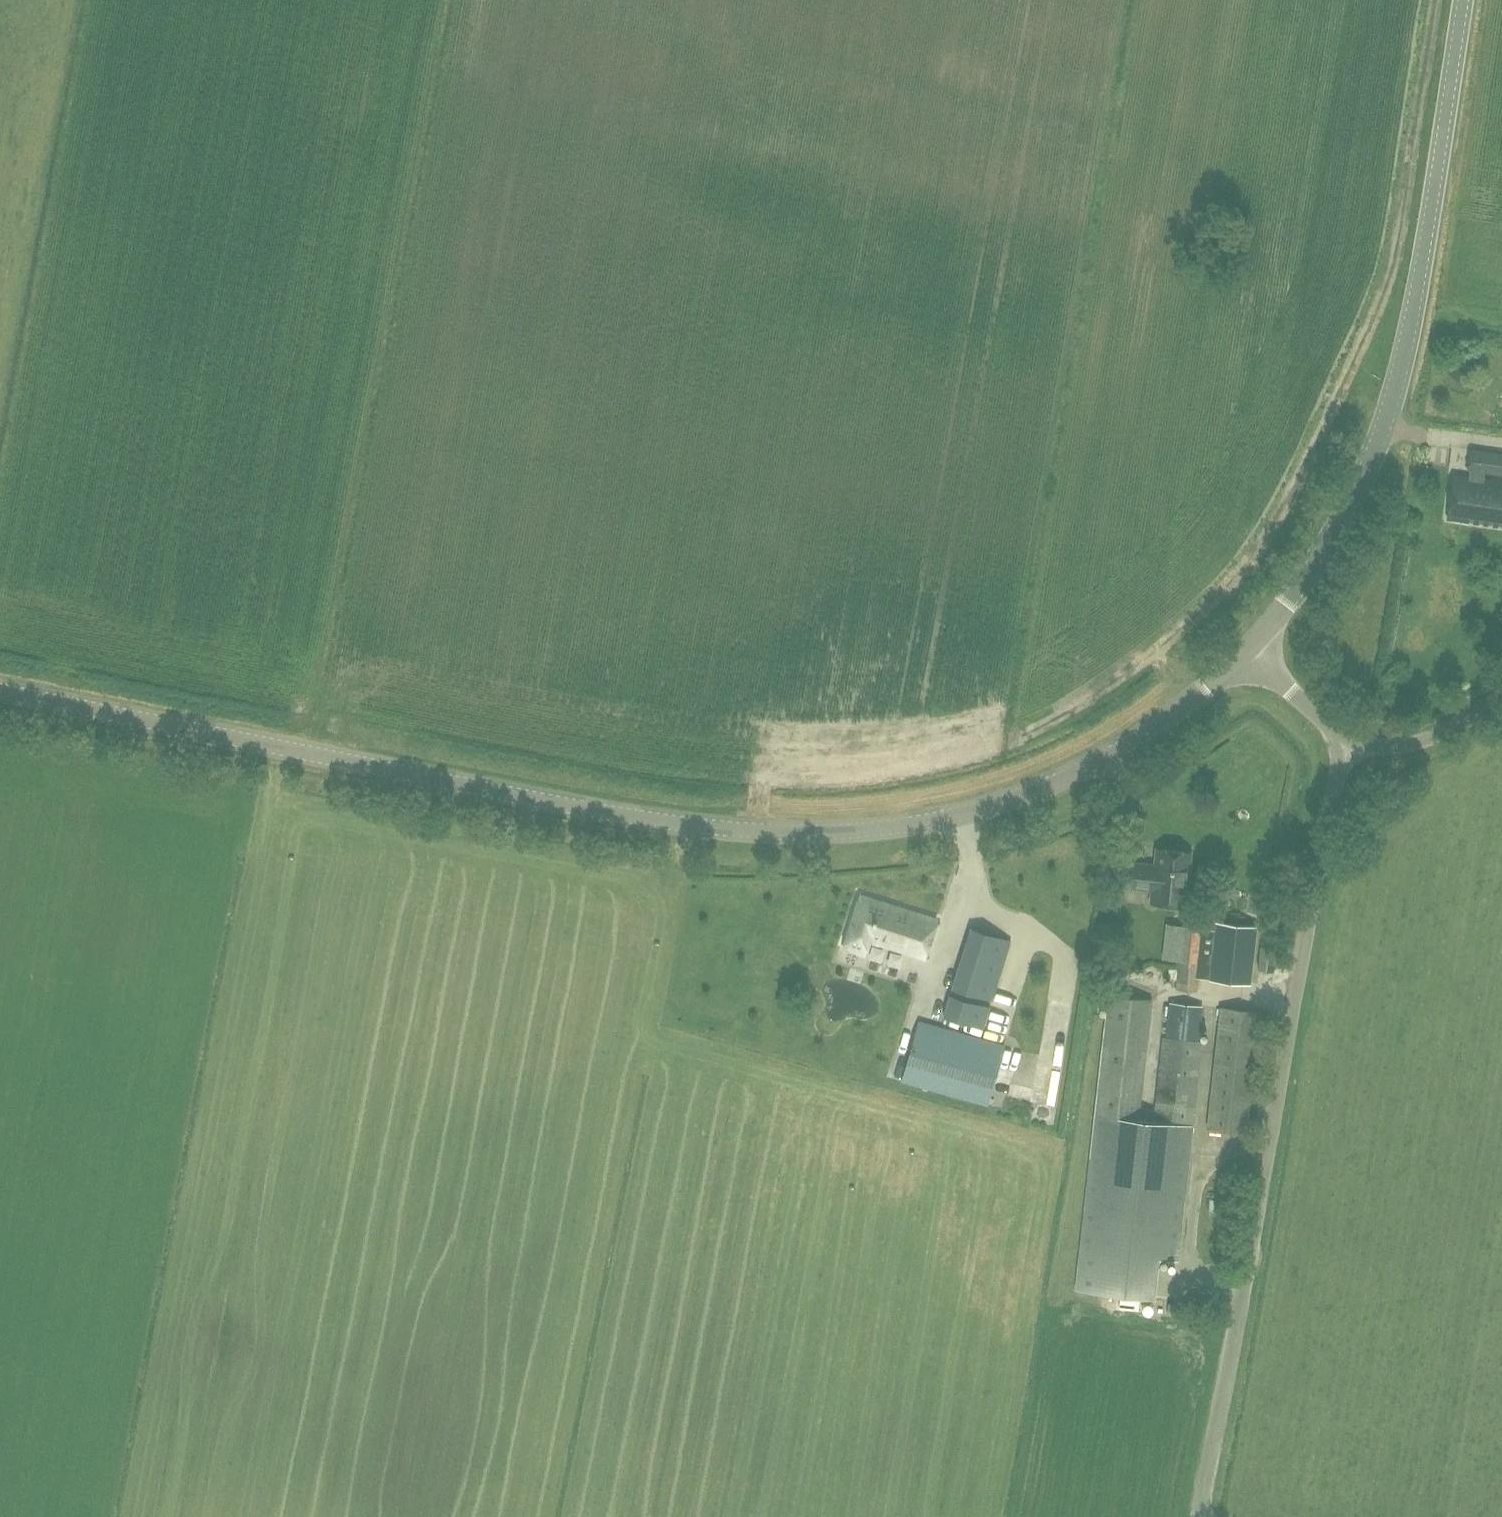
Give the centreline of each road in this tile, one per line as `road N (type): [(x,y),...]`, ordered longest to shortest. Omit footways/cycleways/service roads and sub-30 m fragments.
road 1 (tertiary): [(0,694),(651,806),(917,816),(1112,756),(1188,701),(1255,638)]
road 2 (unclassified): [(1214,1511),(1349,731)]
road 3 (tertiary): [(1255,638),(1354,486),(1391,401),(1415,325),(1462,0)]
road 4 (unclassified): [(1501,685),(1430,730),(1349,731)]
road 5 (unclassified): [(1349,731),(1313,713),(1255,638)]

